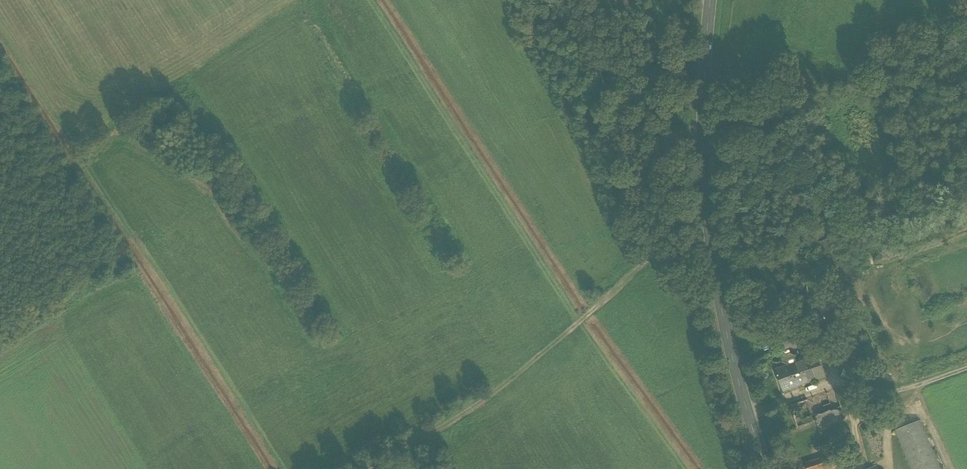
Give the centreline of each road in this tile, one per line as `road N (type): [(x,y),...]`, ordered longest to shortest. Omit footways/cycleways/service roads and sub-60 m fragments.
road 1 (track): [(371,468),(556,344),(652,253),(659,153),(673,133),(702,126)]
road 2 (secondary): [(766,468),(726,332),(706,212),(710,0)]
road 3 (track): [(966,370),(882,395),(841,380),(746,409)]

